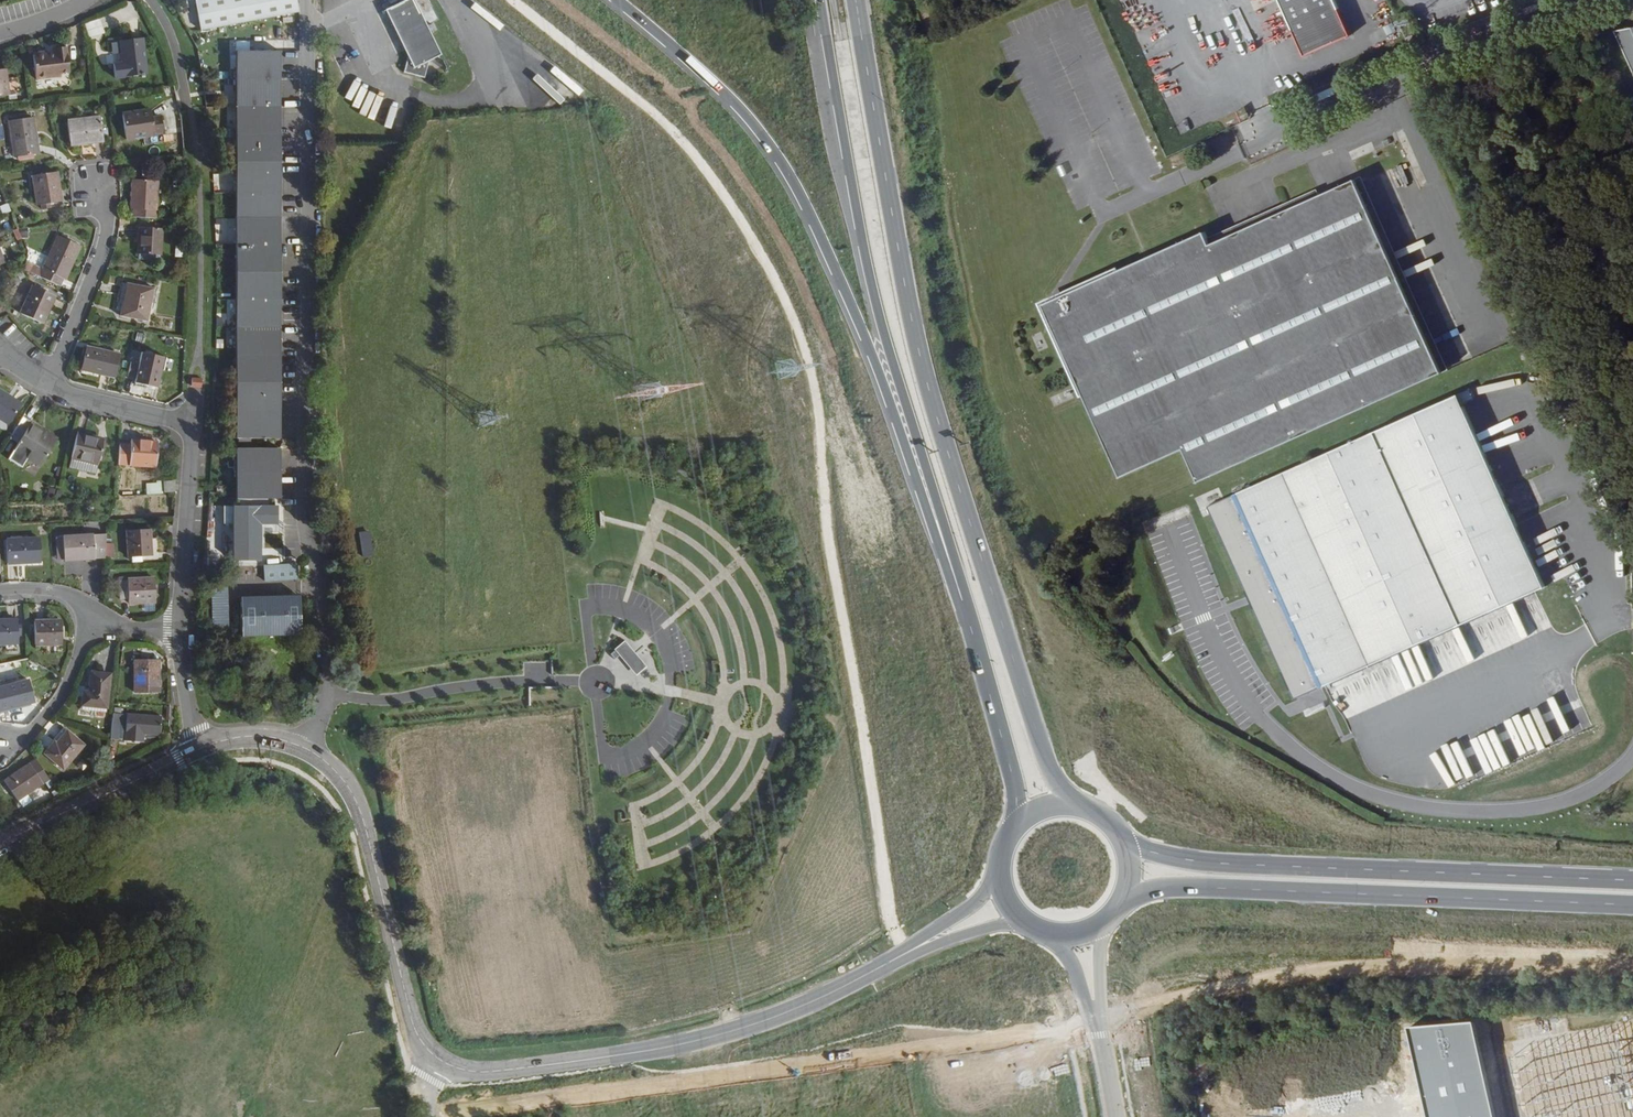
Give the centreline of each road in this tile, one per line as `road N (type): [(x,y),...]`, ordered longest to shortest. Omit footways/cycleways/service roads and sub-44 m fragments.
road 1 (primary): [(1074,805),(1041,744),(933,407),(855,0)]
road 2 (primary): [(612,0),(735,104),(793,181),(877,366),(970,631)]
road 3 (primary): [(824,0),(879,312),(970,631)]
road 4 (tertiary): [(439,1059),(498,1071),(721,1034),(833,992),(1006,905)]
road 5 (primary): [(1119,907),(1180,884),(1632,905)]
road 6 (primary): [(1632,882),(1179,862),(1122,838)]
road 7 (tertiary): [(200,749),(242,738),(281,740),(339,775),(364,824),(414,1028),(439,1059)]
road 8 (unclassified): [(1275,136),(1422,72),(1622,0)]
road 9 (tertiary): [(0,844),(200,749)]
road 10 (residential): [(96,190),(107,211),(105,240),(43,385)]
road 11 (residential): [(193,424),(180,631)]
road 12 (primary): [(970,631),(1011,769),(1011,830)]
road 13 (unclassified): [(1122,1116),(1085,934)]
road 14 (residential): [(0,744),(31,731),(56,702),(95,619)]
road 15 (residential): [(43,385),(193,424)]

